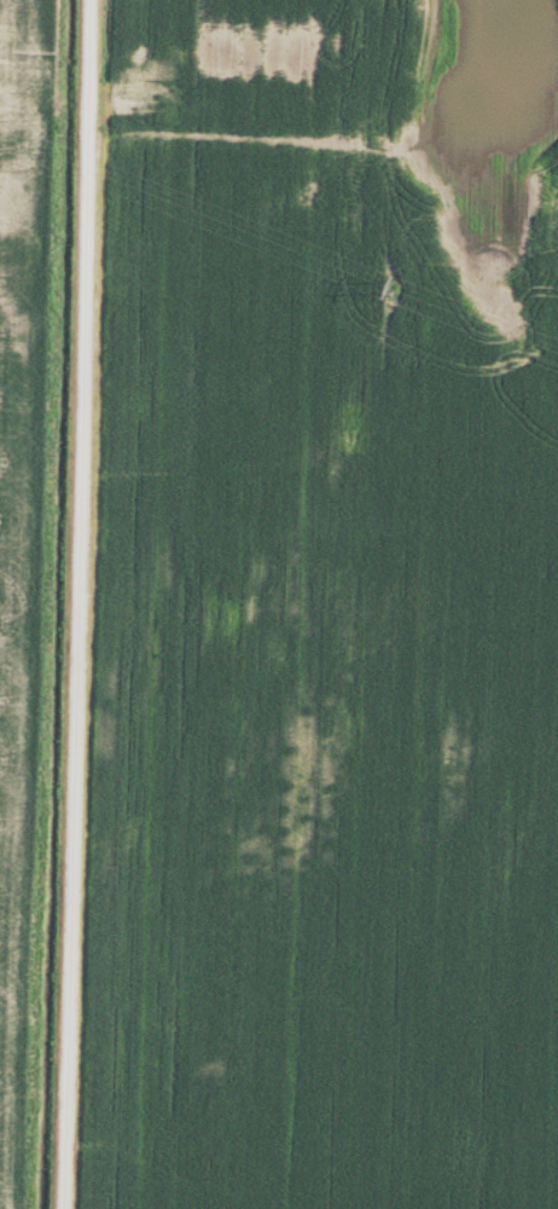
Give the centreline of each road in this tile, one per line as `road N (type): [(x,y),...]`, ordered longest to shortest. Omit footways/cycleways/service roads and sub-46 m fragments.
road 1 (residential): [(63,1208),(88,0)]

